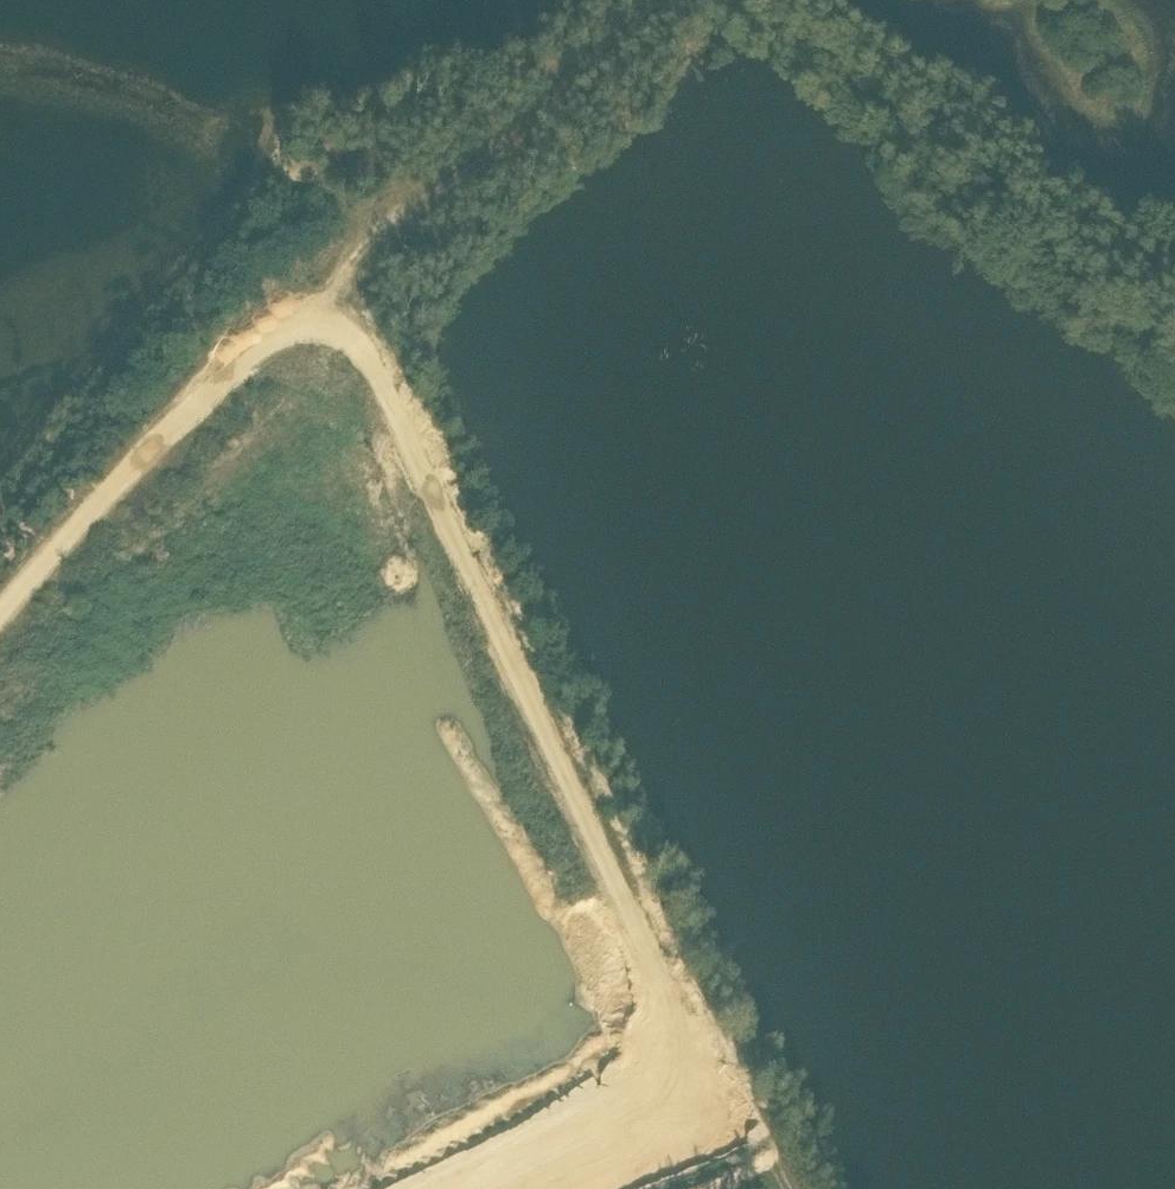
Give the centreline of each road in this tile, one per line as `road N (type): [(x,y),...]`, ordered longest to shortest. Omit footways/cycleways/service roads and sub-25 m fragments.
road 1 (track): [(0,614),(321,278),(425,443),(800,1188)]

